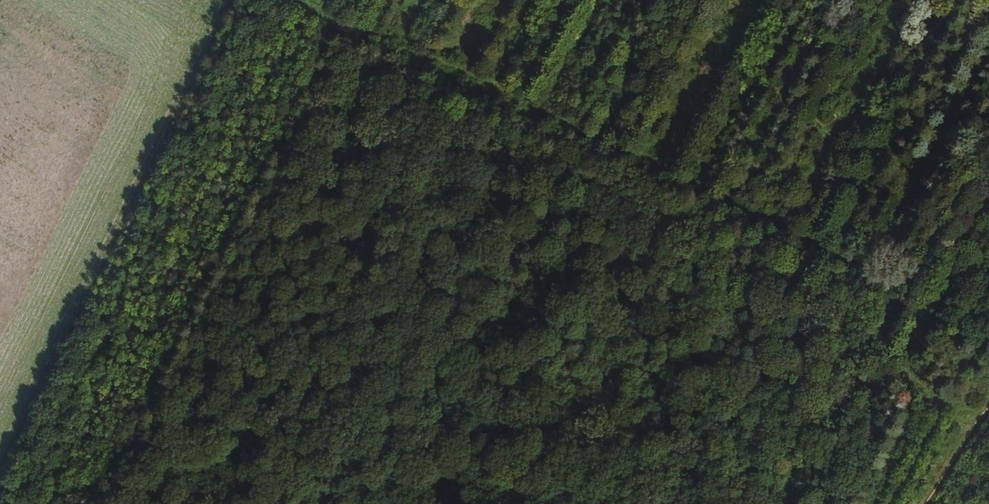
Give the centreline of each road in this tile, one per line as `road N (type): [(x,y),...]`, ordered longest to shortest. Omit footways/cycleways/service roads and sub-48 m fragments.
road 1 (track): [(286,0),(899,284)]
road 2 (track): [(239,0),(0,487)]

